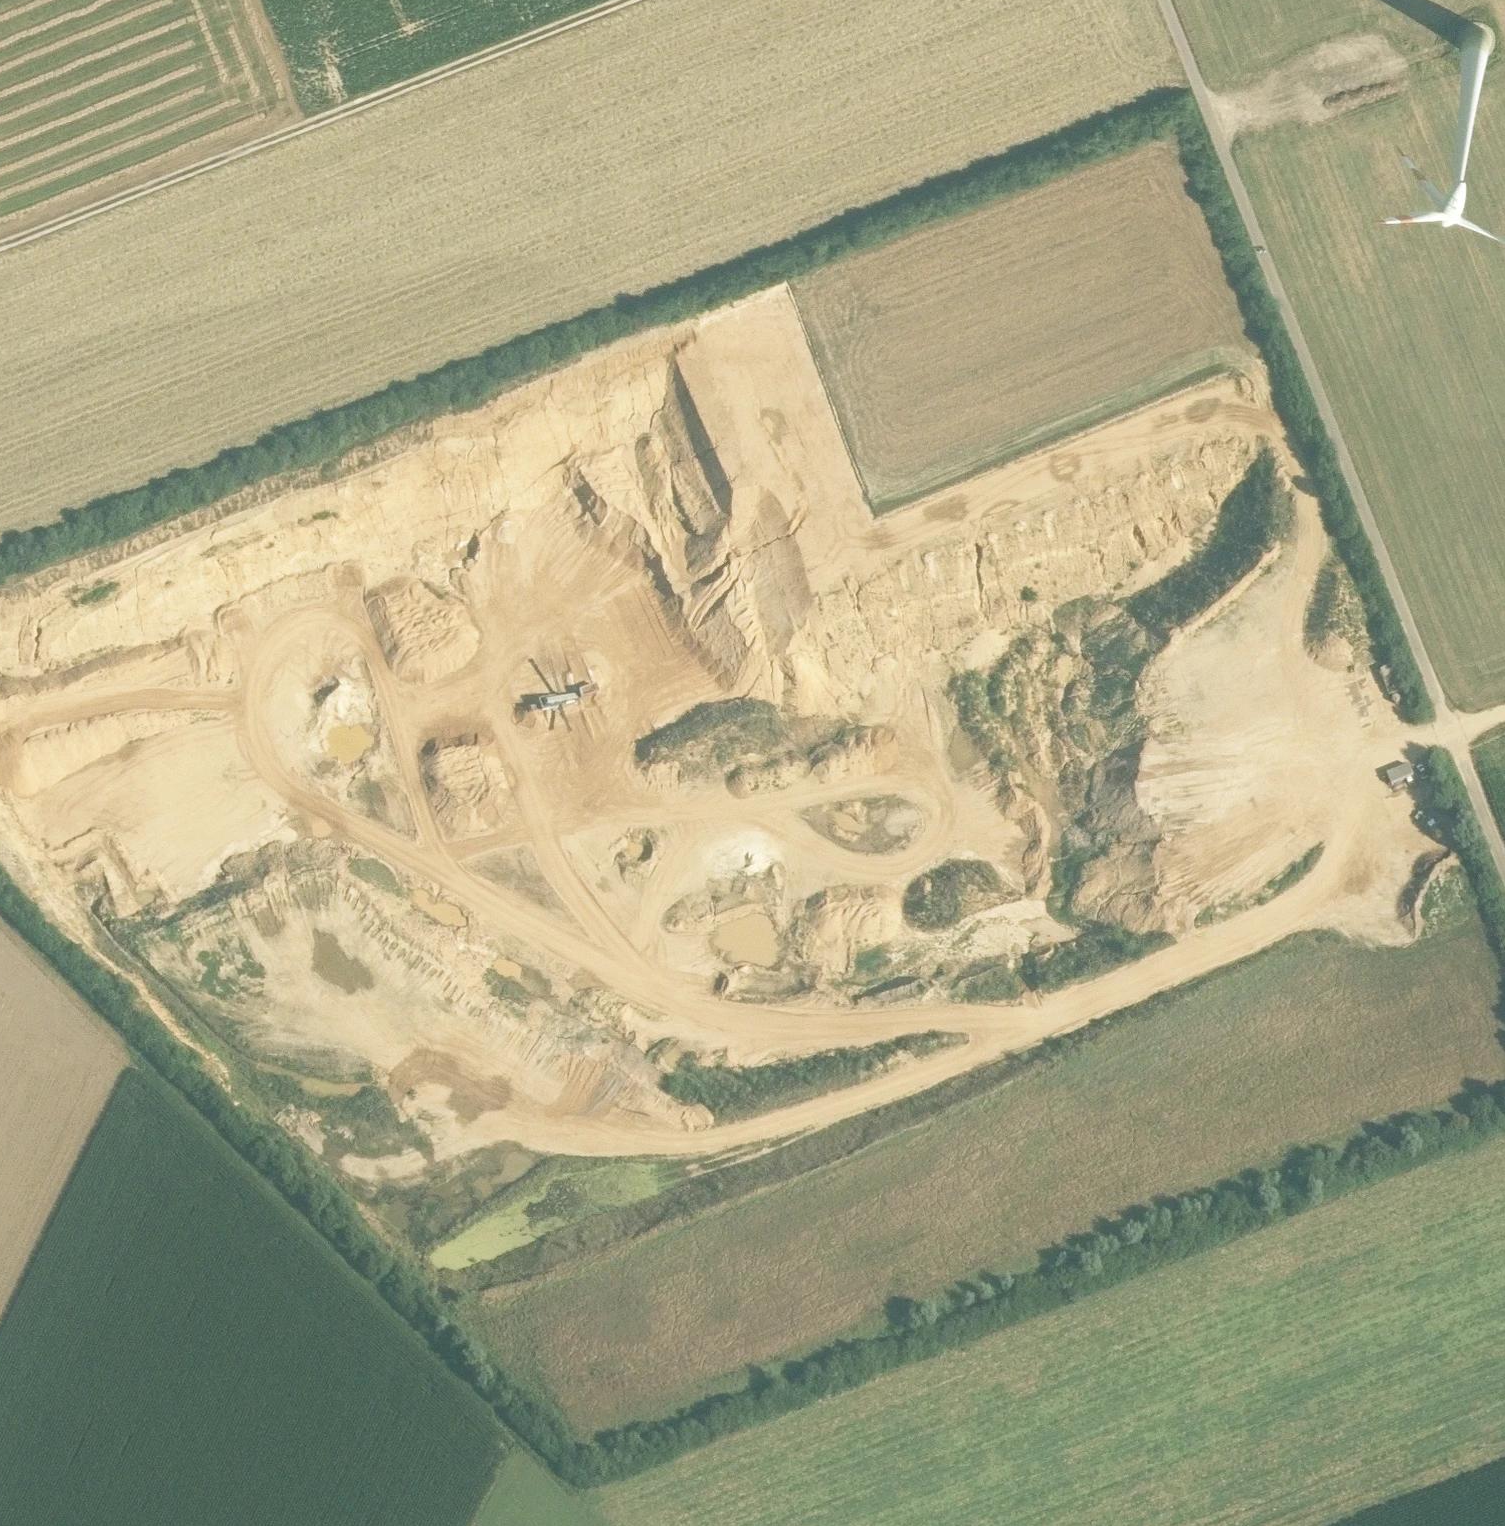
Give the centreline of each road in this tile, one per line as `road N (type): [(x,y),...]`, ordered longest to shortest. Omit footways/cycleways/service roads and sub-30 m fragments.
road 1 (track): [(1161,0),(1504,878)]
road 2 (track): [(641,0),(0,244)]

